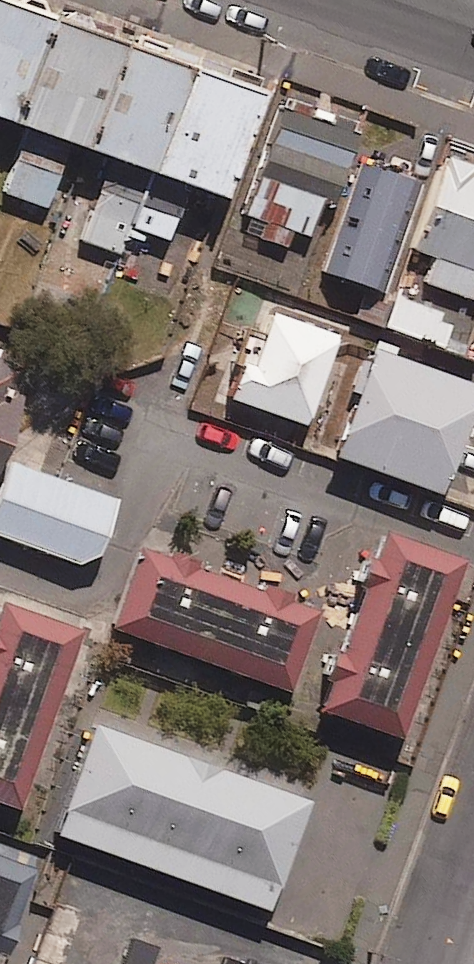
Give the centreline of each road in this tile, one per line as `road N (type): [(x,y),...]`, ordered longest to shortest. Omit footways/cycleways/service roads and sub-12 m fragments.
road 1 (tertiary): [(473,49),(338,0)]

